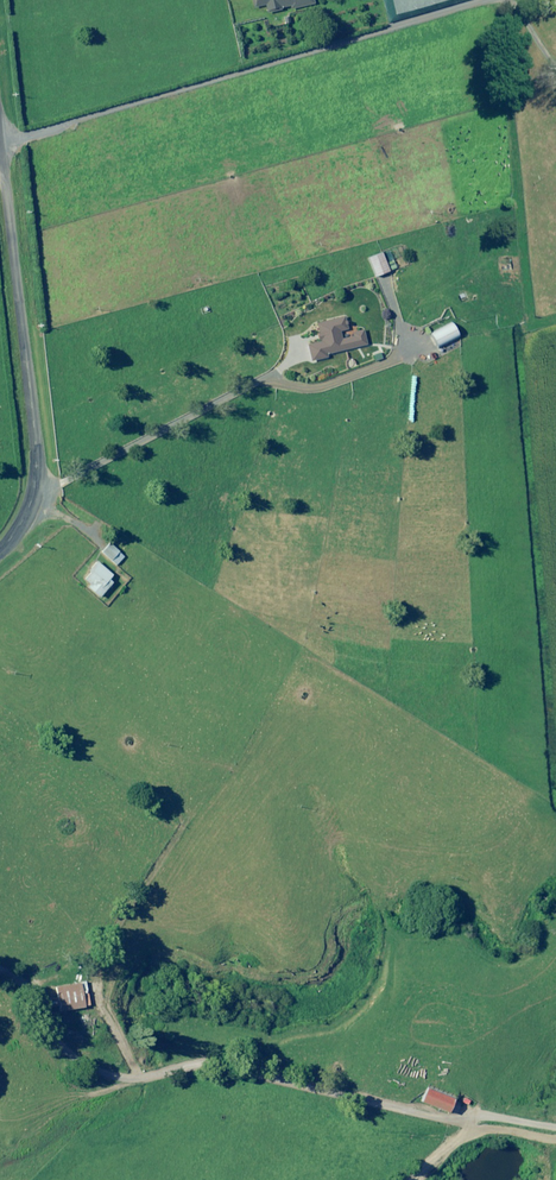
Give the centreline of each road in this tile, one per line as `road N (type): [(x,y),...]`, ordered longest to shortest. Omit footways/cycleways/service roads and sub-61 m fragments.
road 1 (track): [(0,970),(13,974),(80,1069),(104,1081),(170,1077),(204,1063),(555,1125)]
road 2 (track): [(494,0),(1,142)]
road 3 (unclassified): [(0,553),(33,501),(37,466),(0,127)]
road 4 (track): [(36,481),(63,483),(282,361),(315,364),(359,348)]

